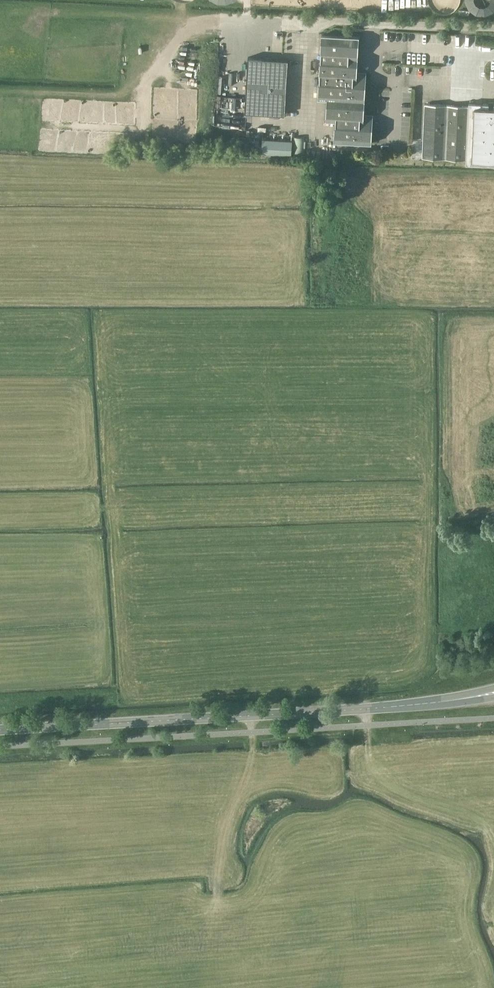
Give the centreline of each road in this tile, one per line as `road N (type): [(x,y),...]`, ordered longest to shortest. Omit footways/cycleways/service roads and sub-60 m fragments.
road 1 (secondary): [(0,731),(408,707)]
road 2 (track): [(205,987),(223,854),(254,753),(251,717)]
road 3 (unclassified): [(493,27),(365,20)]

